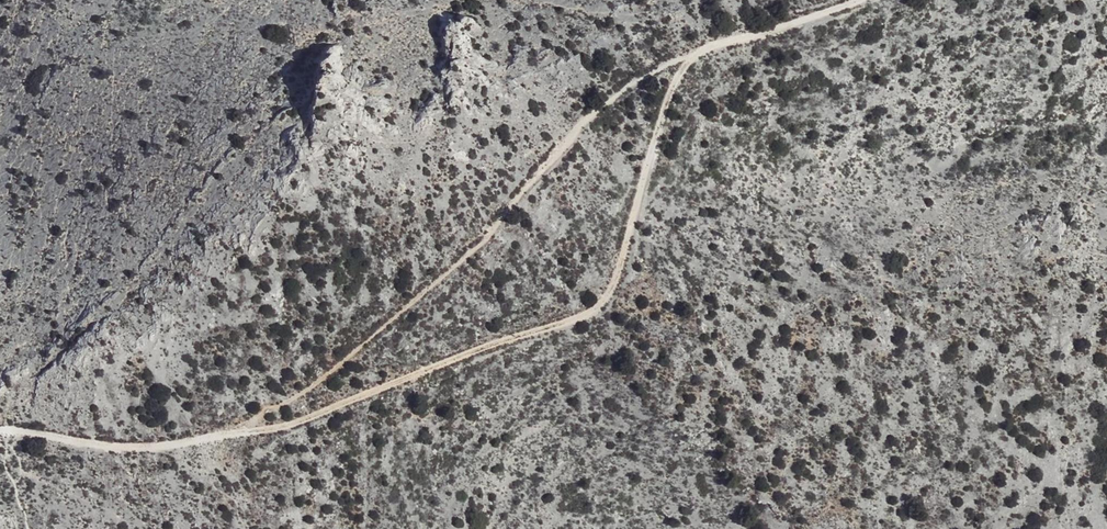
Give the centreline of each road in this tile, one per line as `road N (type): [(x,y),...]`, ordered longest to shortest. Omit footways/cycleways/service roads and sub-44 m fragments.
road 1 (track): [(0,430),(150,447),(230,432),(325,377),(485,241),(610,97),(657,67),(860,0)]
road 2 (track): [(230,432),(279,427),(603,303),(624,260),(669,93),(697,53)]

